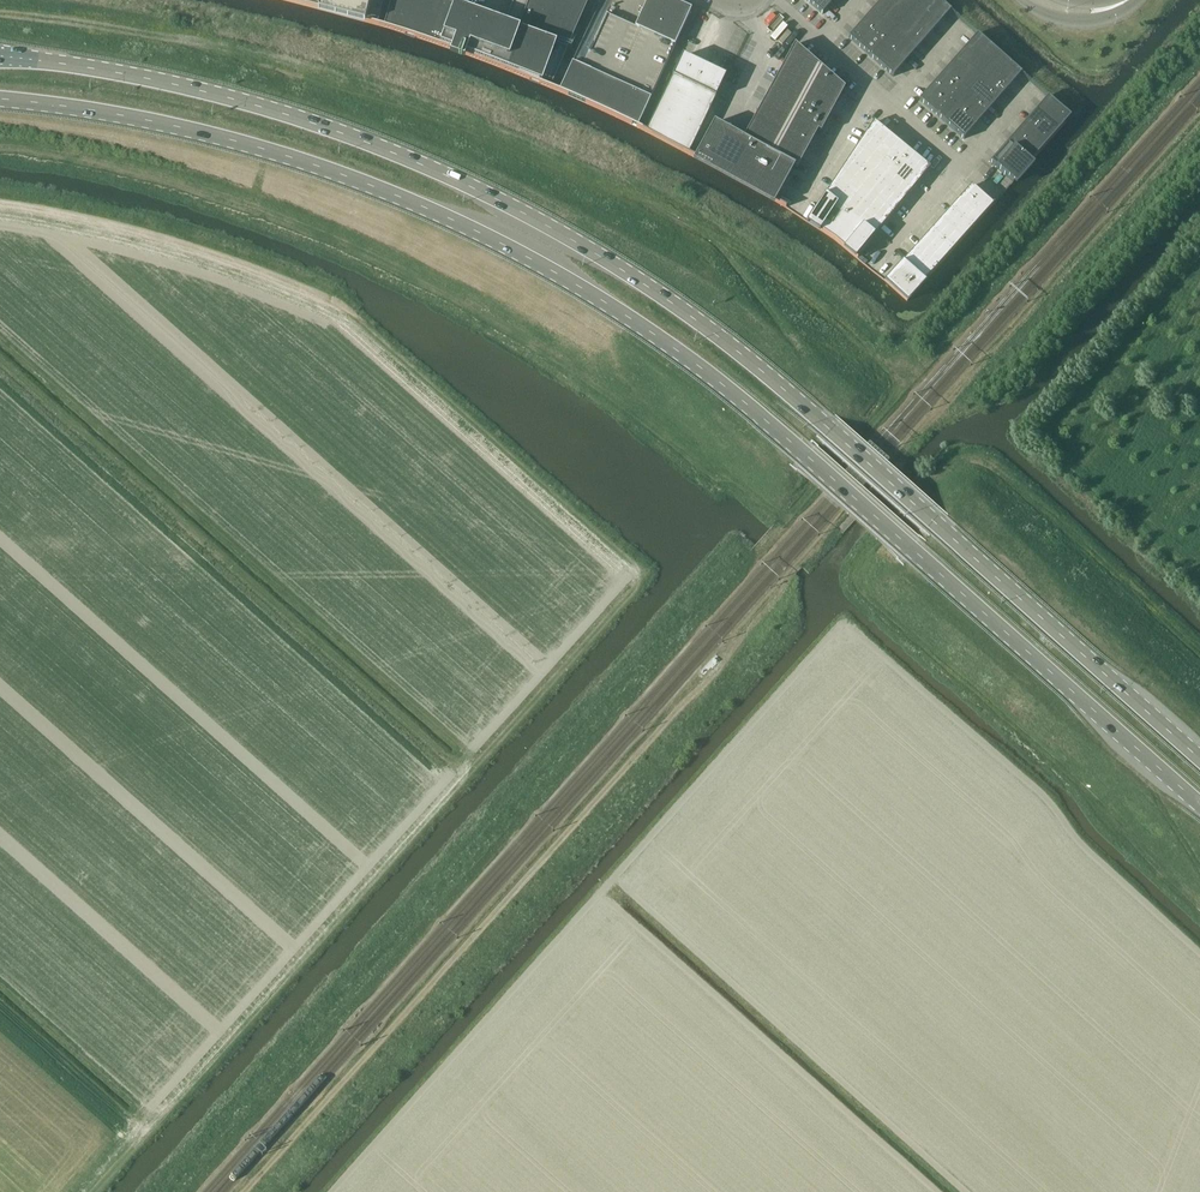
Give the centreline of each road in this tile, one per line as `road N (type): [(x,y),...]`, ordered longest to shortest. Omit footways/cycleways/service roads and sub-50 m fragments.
road 1 (track): [(187,1191),(1199,60)]
road 2 (track): [(244,1191),(1199,120)]
road 3 (primary): [(0,97),(196,129),(291,156),(441,213),(576,284),(733,393),(1199,805)]
road 4 (primary): [(1199,758),(826,426),(642,283),(524,213),(355,137),(175,83),(0,56)]
road 5 (track): [(785,517),(641,409),(483,312),(342,243),(148,175),(0,148)]
road 6 (track): [(319,295),(179,243),(0,204)]

